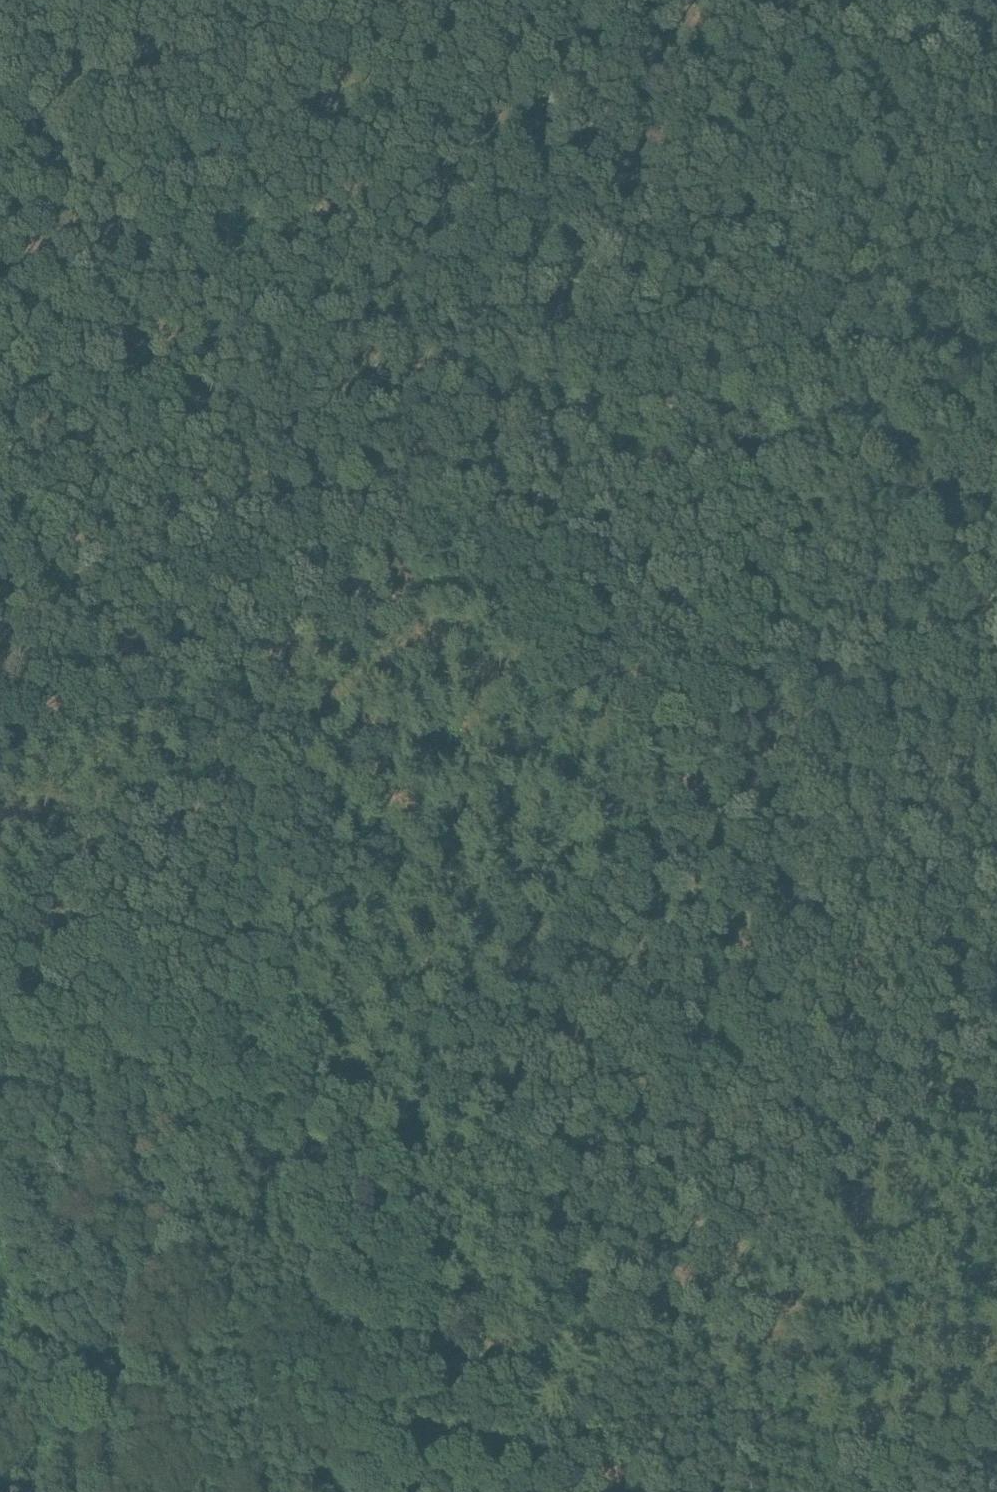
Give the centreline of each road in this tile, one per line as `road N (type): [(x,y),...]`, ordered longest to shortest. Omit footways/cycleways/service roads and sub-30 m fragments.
road 1 (track): [(996,608),(923,546),(827,402)]

